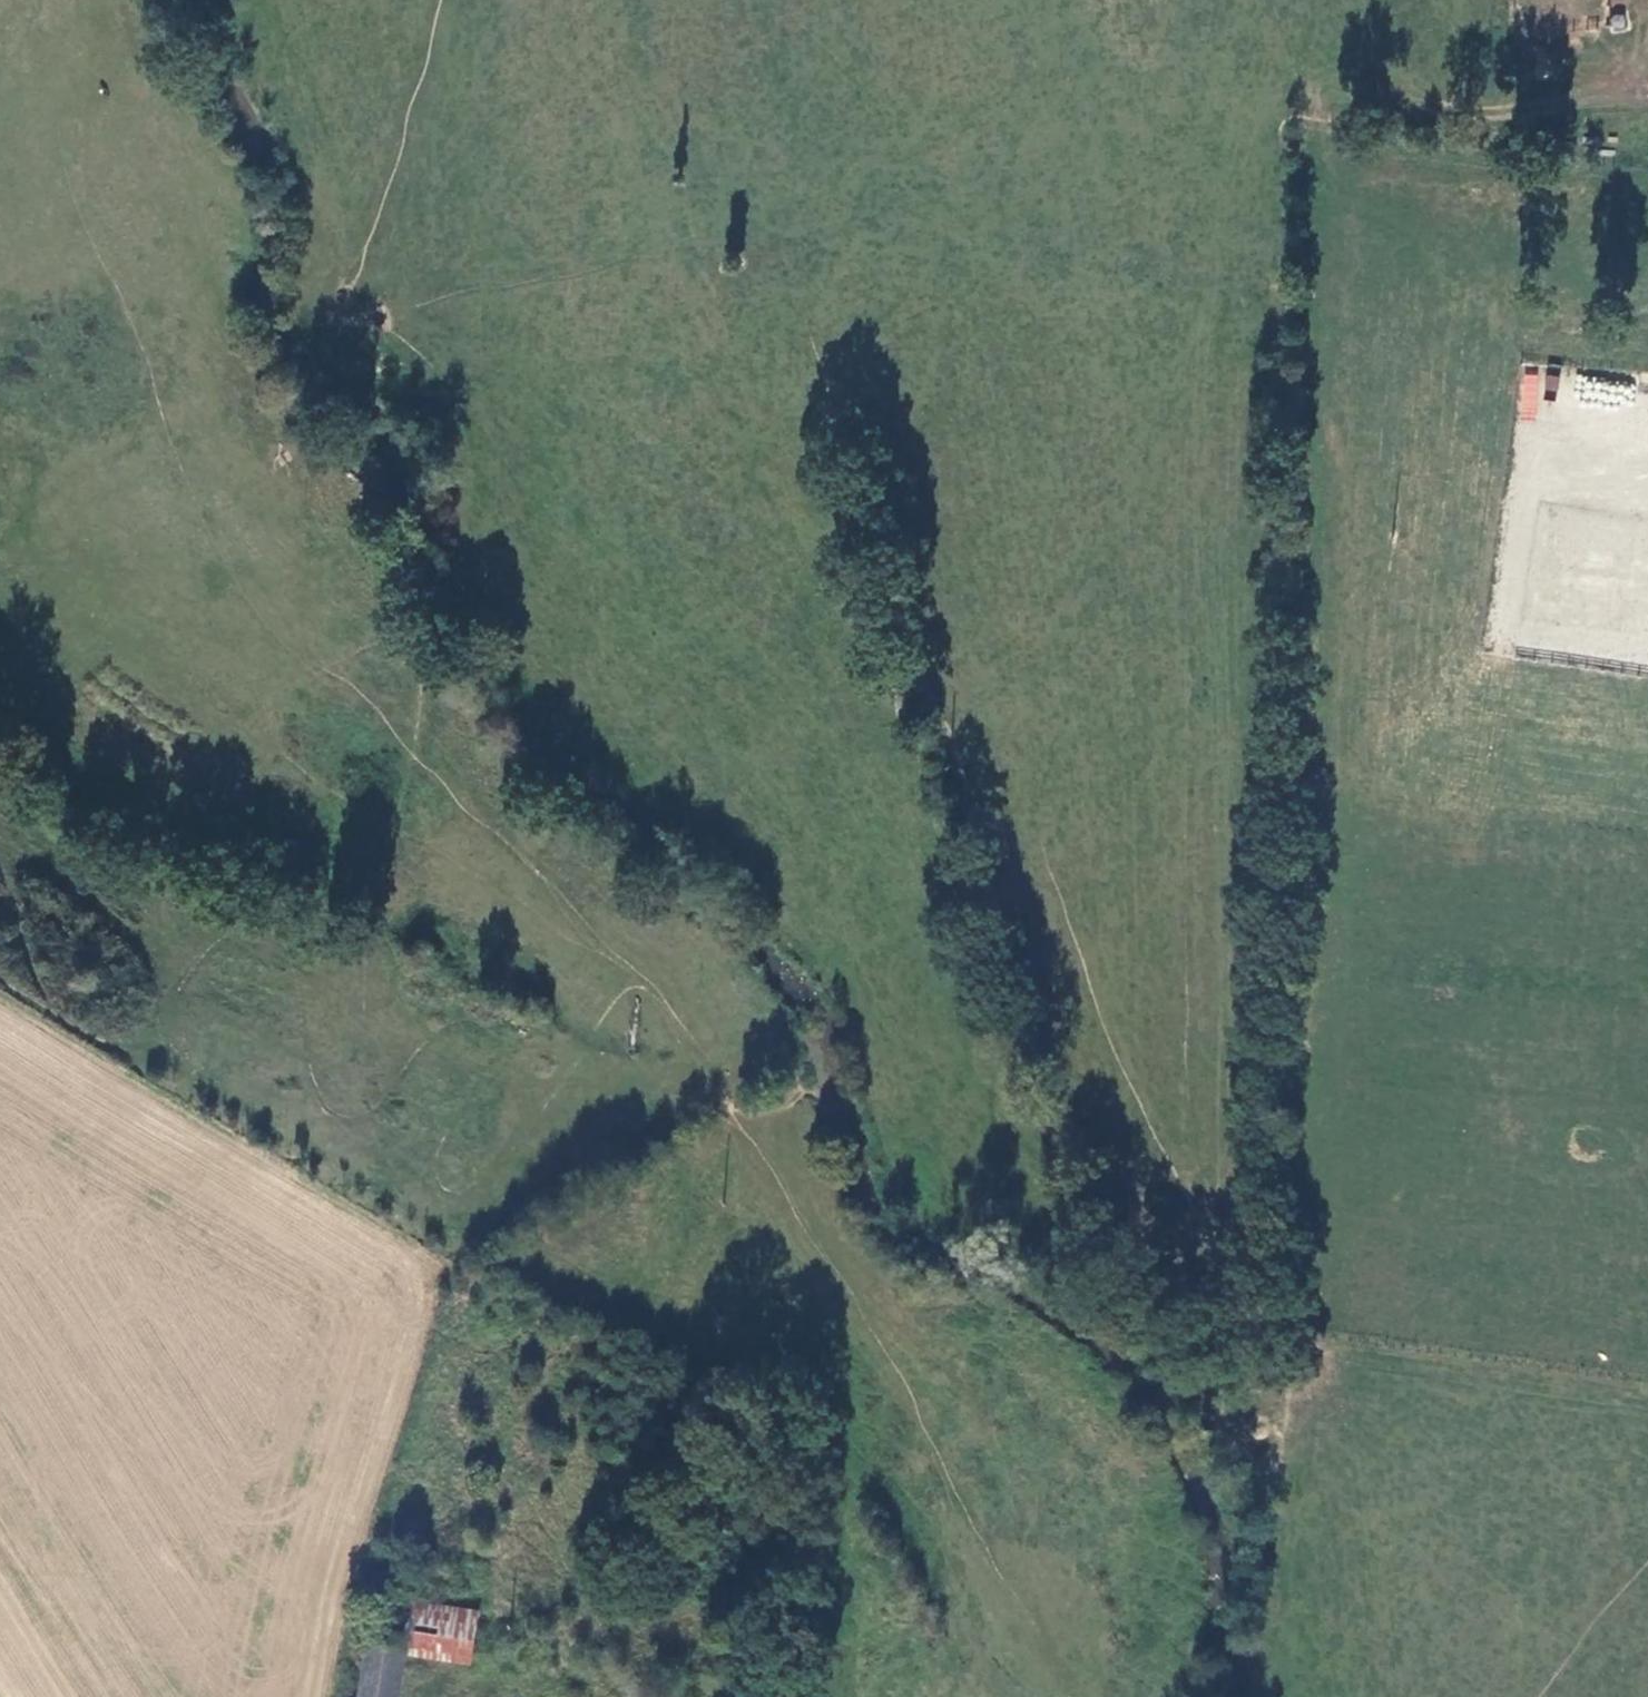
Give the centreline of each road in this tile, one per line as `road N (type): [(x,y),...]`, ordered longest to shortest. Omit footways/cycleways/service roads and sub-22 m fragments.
road 1 (track): [(1647,334),(1287,312)]

